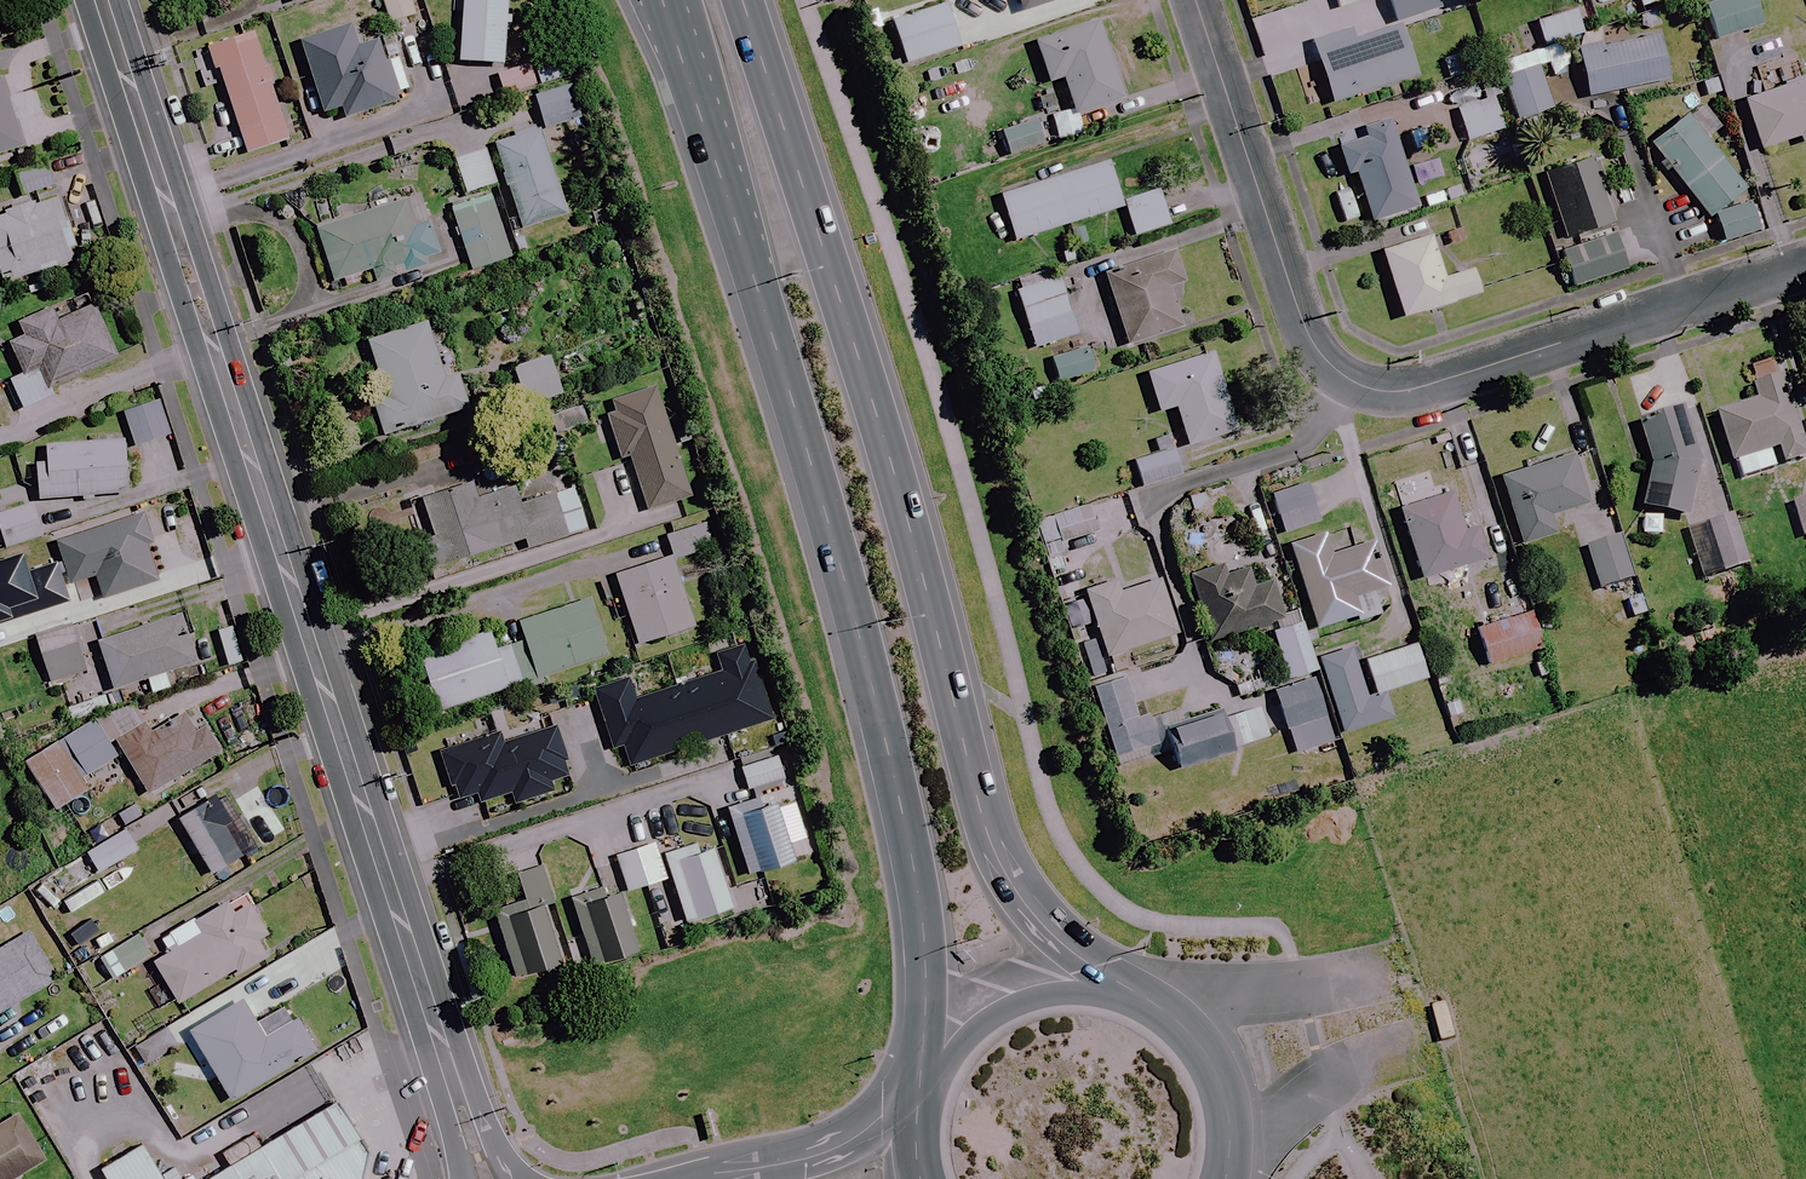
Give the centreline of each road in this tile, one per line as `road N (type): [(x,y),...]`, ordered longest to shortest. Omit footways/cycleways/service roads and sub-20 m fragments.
road 1 (tertiary): [(448,1074),(100,0)]
road 2 (primary): [(937,1056),(934,969),(883,686),(662,0)]
road 3 (primary): [(741,0),(1002,856),(1041,915),(1138,995)]
road 4 (residential): [(1805,266),(1427,386),(1401,393),(1357,385),(1319,354),(1304,325),(1195,0)]
road 5 (secondary): [(1168,1012),(1414,981)]
road 6 (secondary): [(691,1178),(831,1149),(919,1099)]
road 7 (secondary): [(1439,1051),(1334,1091),(1230,1151)]
road 8 (primary): [(937,1056),(960,1026),(1026,987),(1102,983),(1138,995)]
road 9 (primary): [(1168,1012),(1217,1074),(1230,1151)]
road 10 (tertiary): [(448,1074),(518,1178)]

